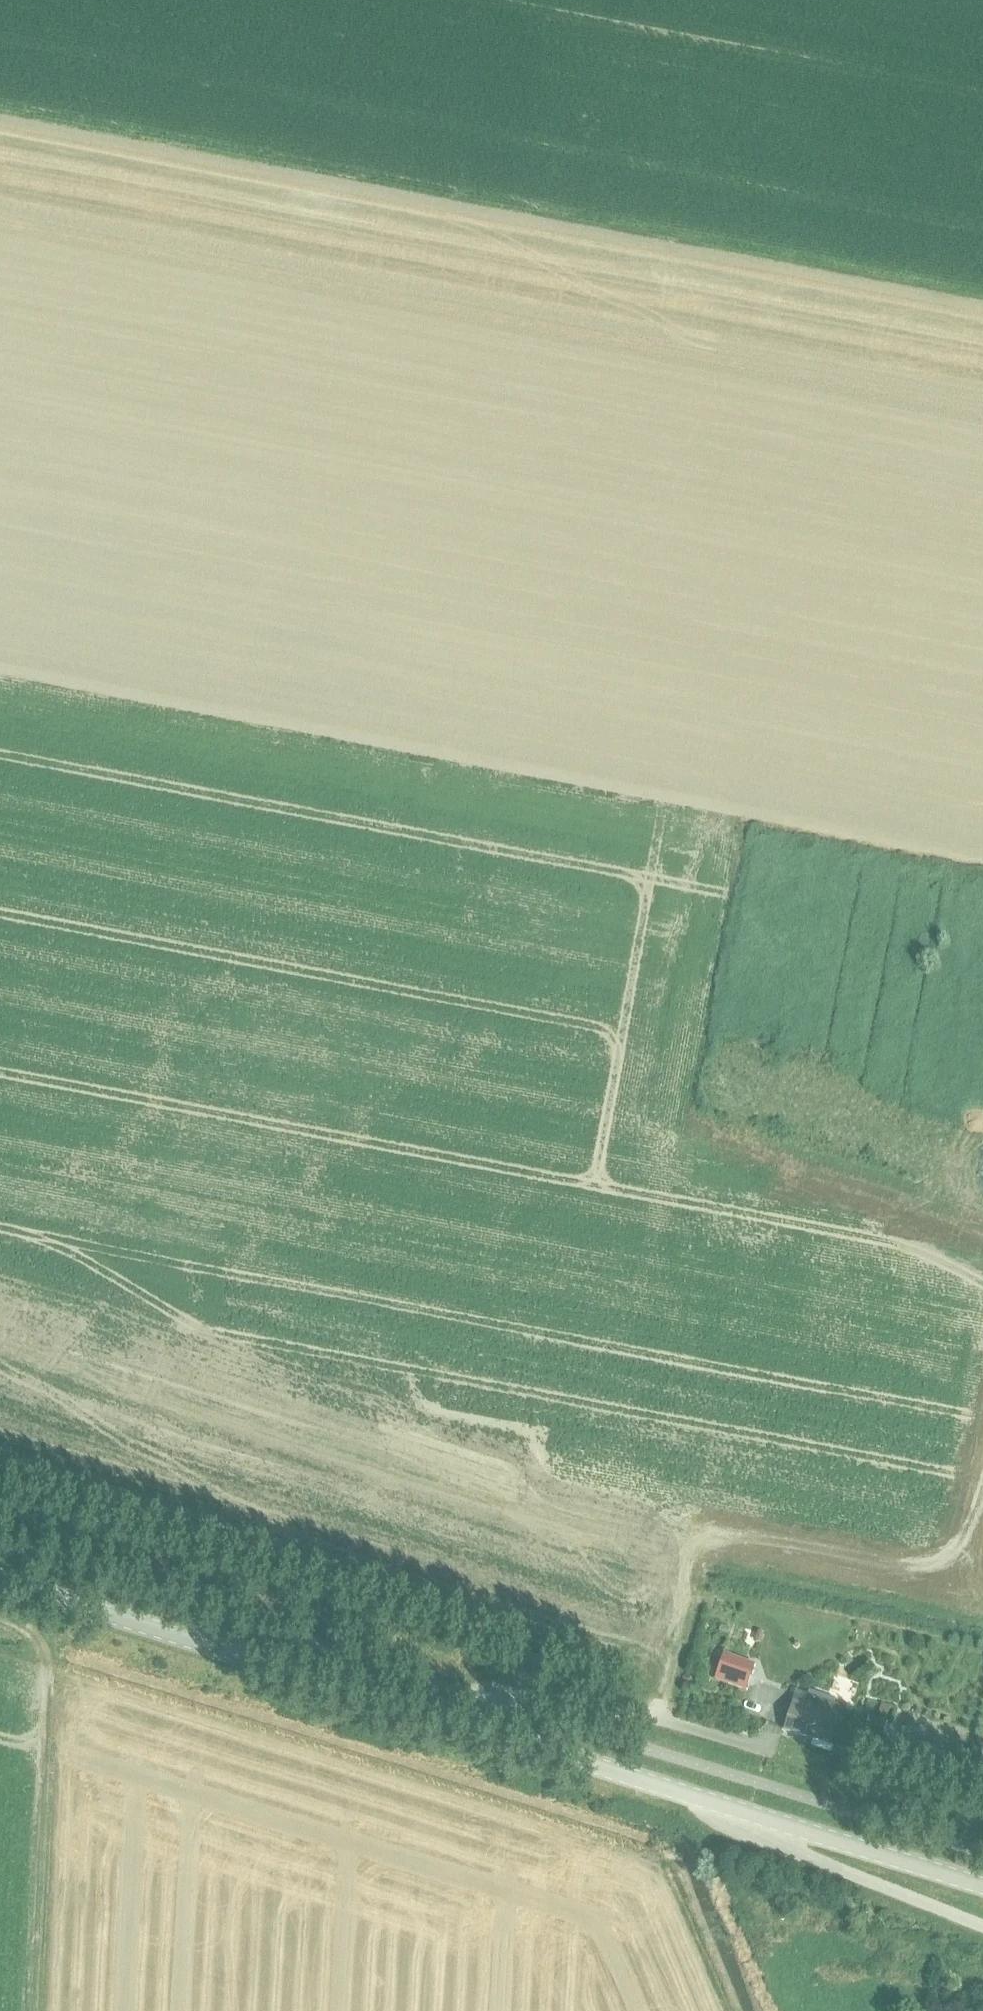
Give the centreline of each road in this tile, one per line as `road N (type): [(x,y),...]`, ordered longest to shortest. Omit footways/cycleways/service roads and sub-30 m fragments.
road 1 (tertiary): [(982,1891),(0,1586)]
road 2 (track): [(0,1618),(31,1640),(44,1666),(30,2010)]

